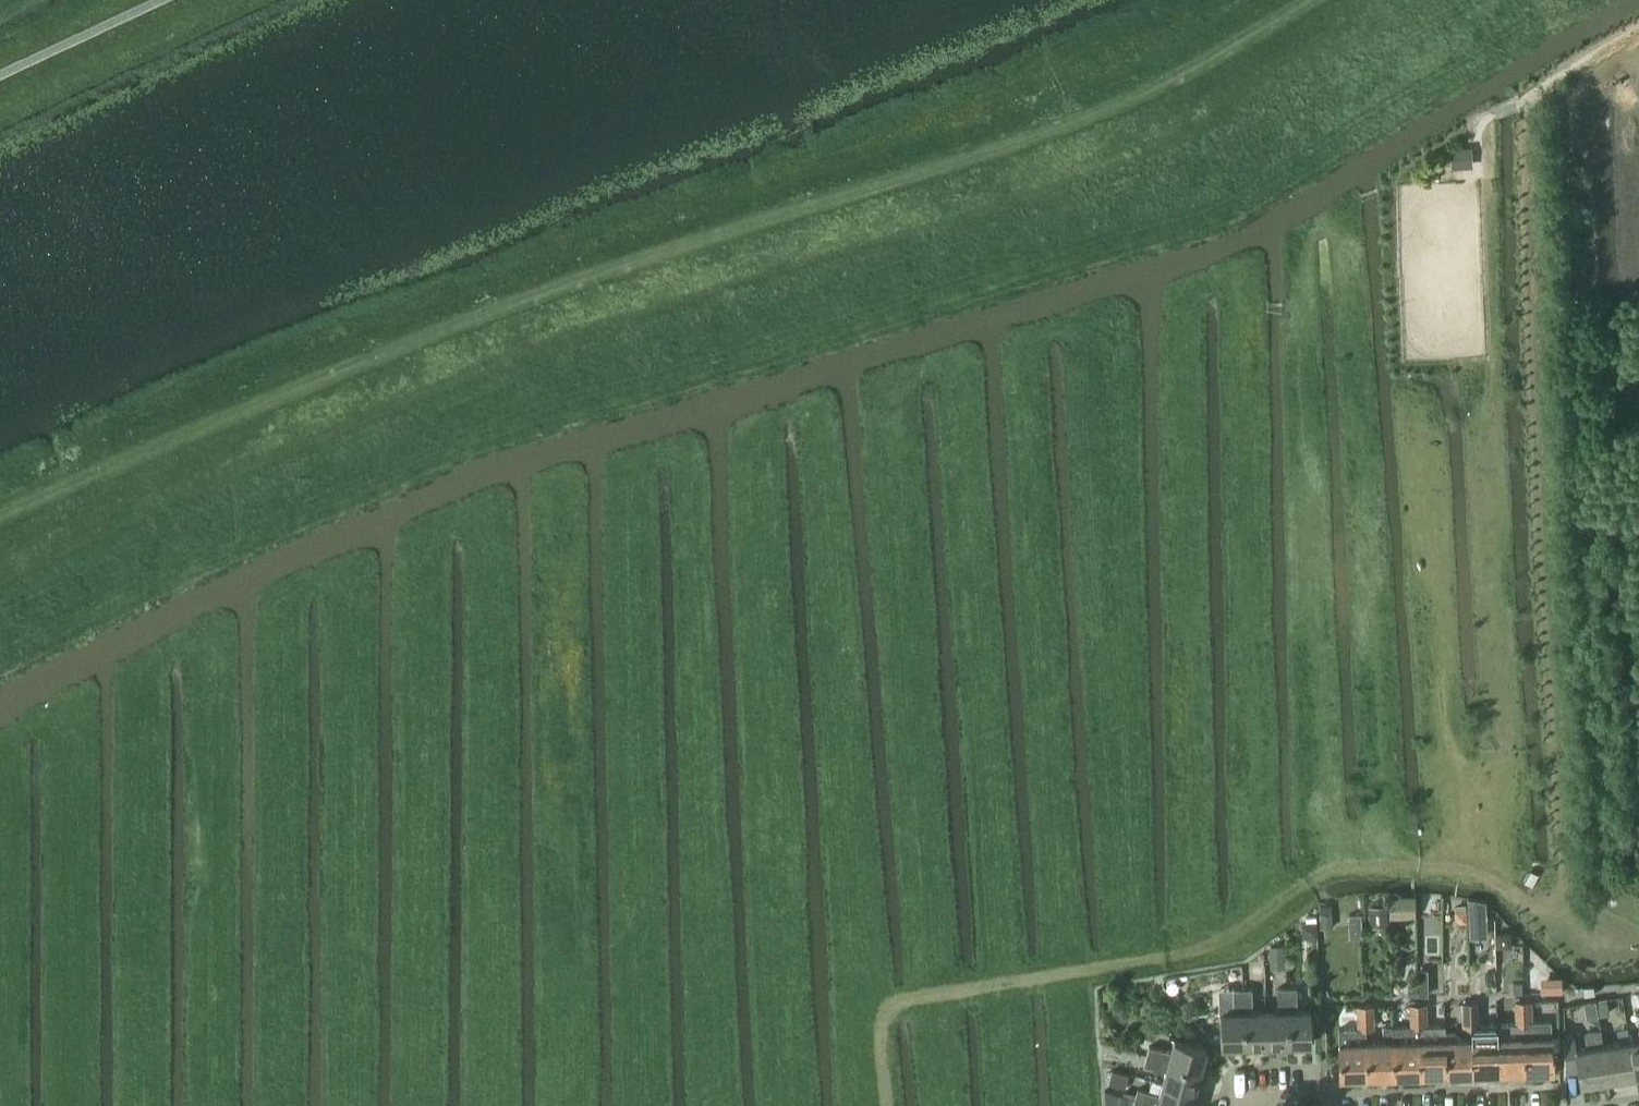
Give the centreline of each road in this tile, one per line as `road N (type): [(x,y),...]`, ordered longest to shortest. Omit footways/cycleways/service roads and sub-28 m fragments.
road 1 (track): [(0,554),(761,242),(1078,103),(1273,0)]
road 2 (track): [(888,1105),(883,1020),(897,1002),(1204,951),(1316,875),(1381,863),(1443,869),(1521,897),(1534,942),(1563,974),(1562,1105)]

